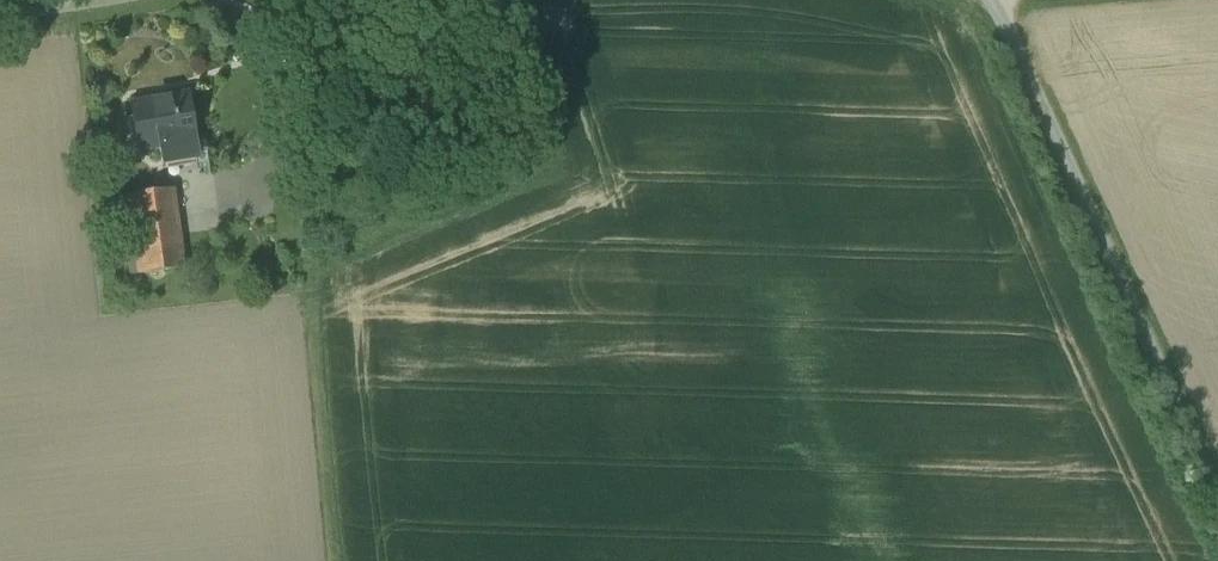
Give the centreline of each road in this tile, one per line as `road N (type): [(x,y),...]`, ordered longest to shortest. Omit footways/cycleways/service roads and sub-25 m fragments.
road 1 (unclassified): [(1012,0),(1217,460)]

